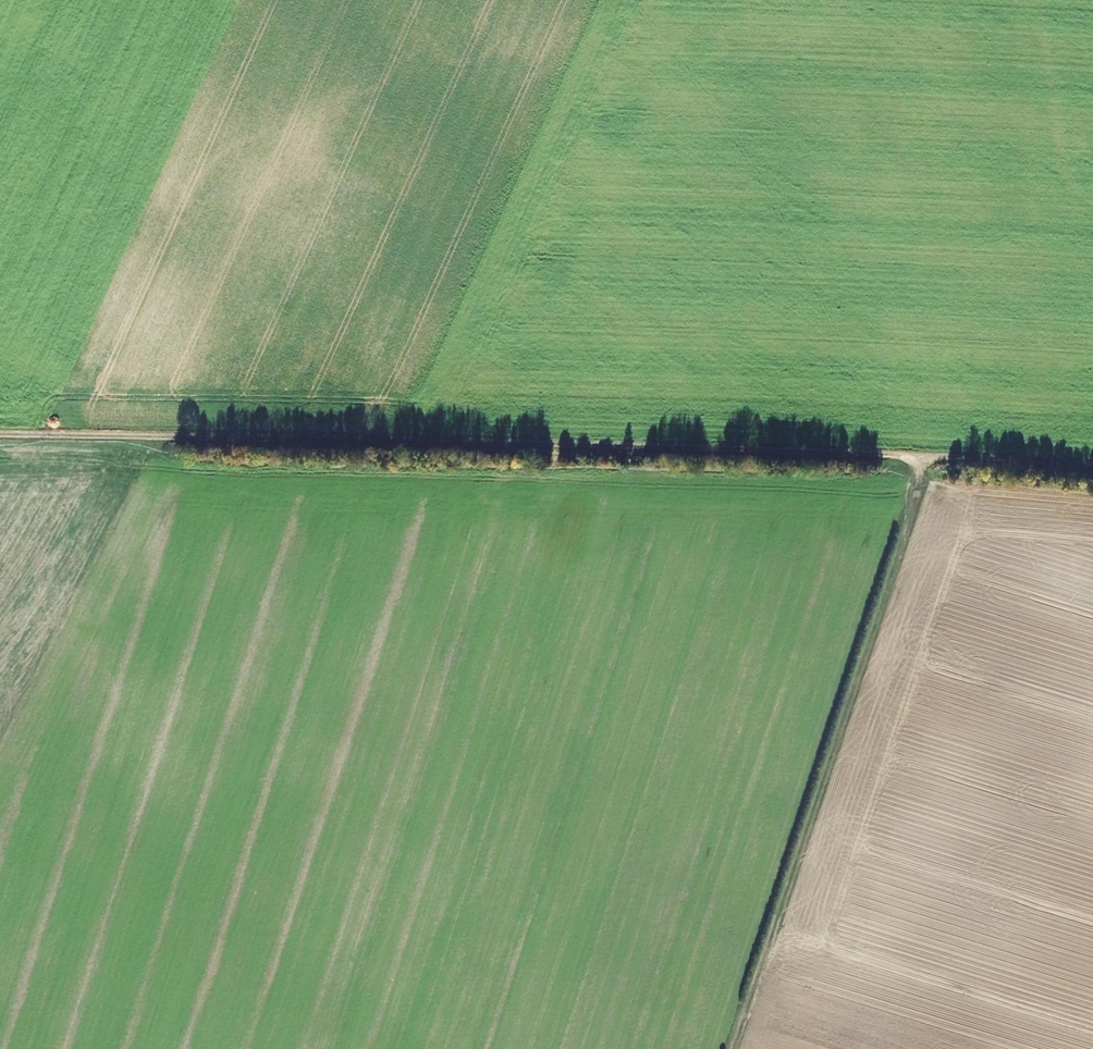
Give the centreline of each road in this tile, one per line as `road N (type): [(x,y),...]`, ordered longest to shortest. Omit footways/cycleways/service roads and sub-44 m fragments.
road 1 (track): [(0,434),(845,451),(1092,467)]
road 2 (track): [(926,456),(731,1048)]

